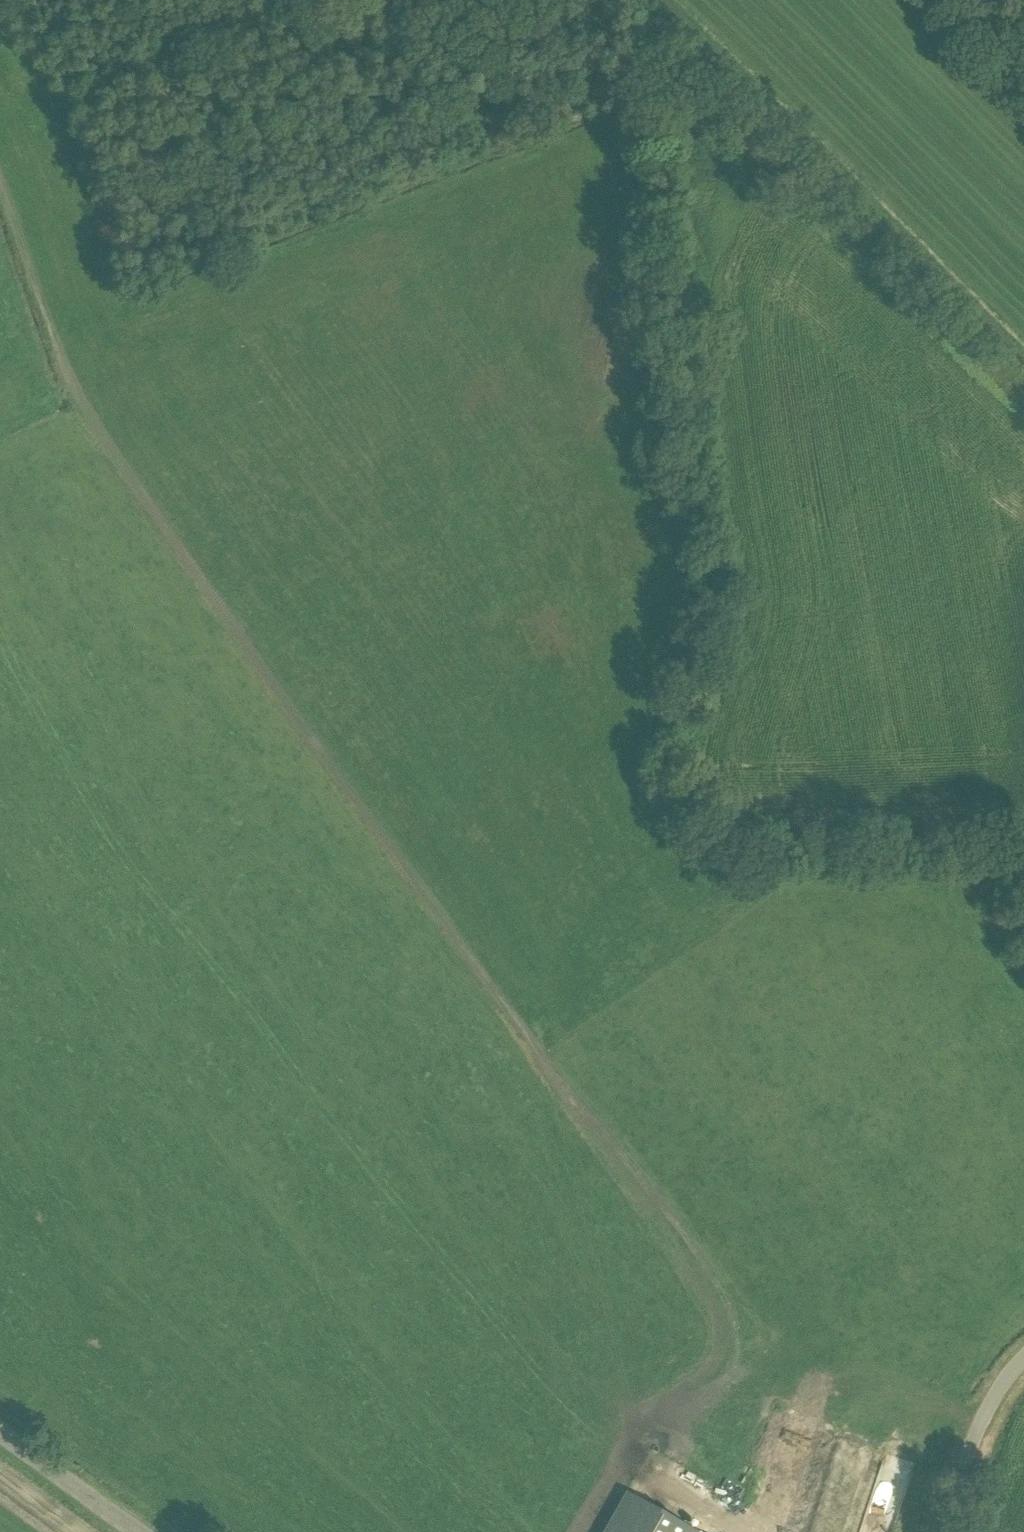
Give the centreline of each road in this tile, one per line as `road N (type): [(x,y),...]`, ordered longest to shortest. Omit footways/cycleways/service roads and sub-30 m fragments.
road 1 (unclassified): [(943,1531),(992,1400),(1023,1361)]
road 2 (unclassified): [(132,1531),(0,1435)]

